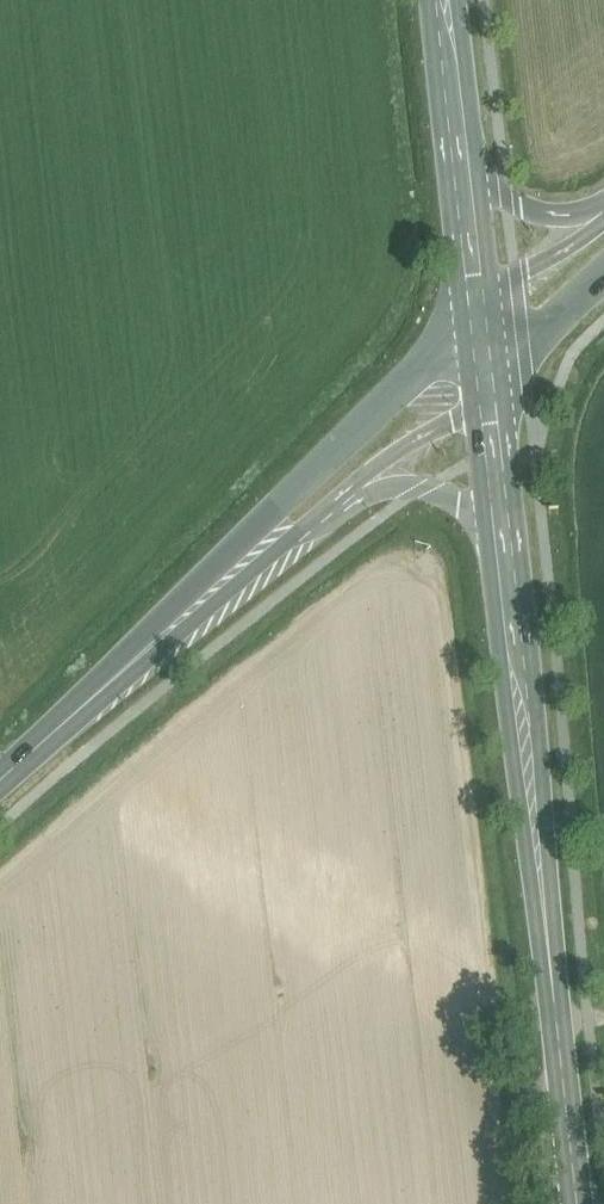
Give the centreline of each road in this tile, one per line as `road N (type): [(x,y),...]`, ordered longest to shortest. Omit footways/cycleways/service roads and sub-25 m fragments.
road 1 (secondary): [(512,566),(576,1203)]
road 2 (secondary): [(484,301),(169,632)]
road 3 (secondary): [(302,533),(357,501),(395,488),(423,490),(459,503),(512,566)]
road 4 (secondary): [(302,533),(386,460),(496,395)]
road 5 (secondary): [(0,783),(169,632)]
road 6 (secondary): [(496,395),(512,566)]
road 7 (secondary): [(169,632),(302,533)]
road 8 (secondary): [(449,0),(469,163)]
road 9 (secondary): [(496,395),(603,280)]
road 10 (secondary): [(603,202),(576,214),(527,211),(469,163)]
road 11 (secondary): [(603,221),(484,301)]
road 12 (secondary): [(469,163),(484,301)]

